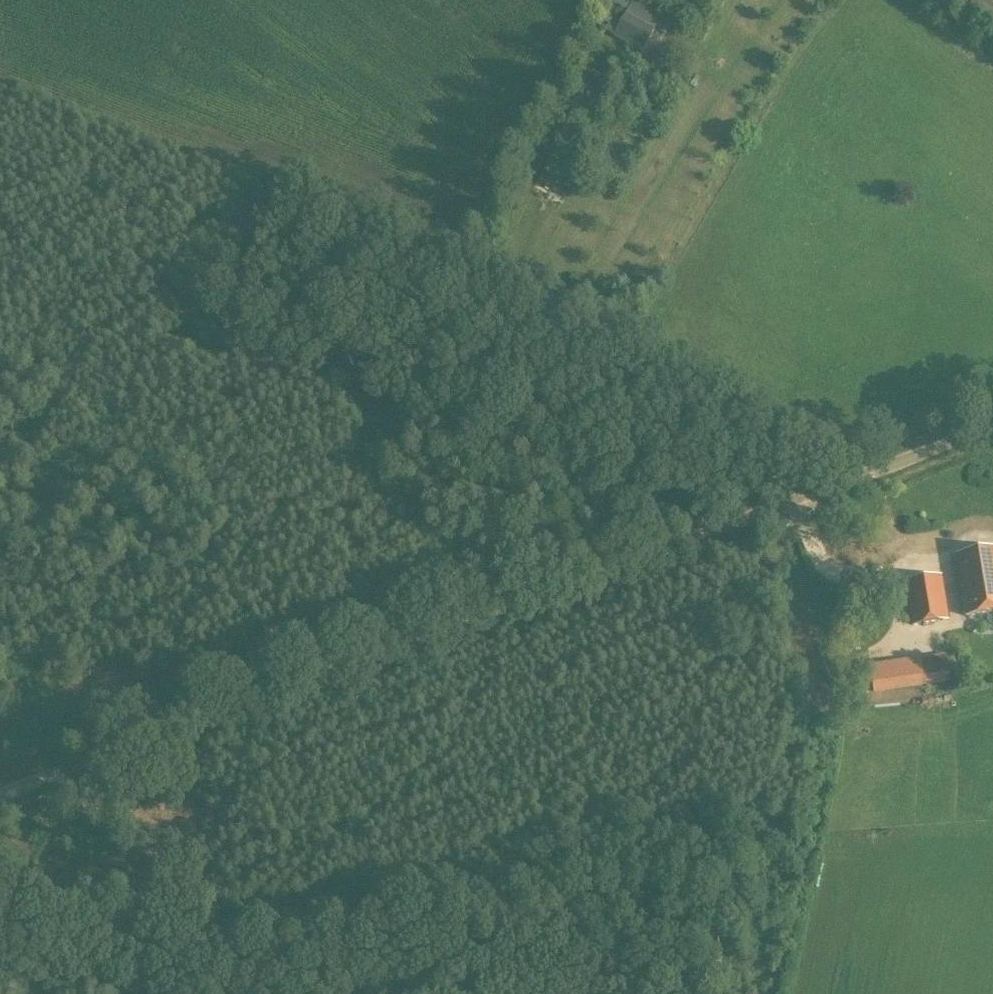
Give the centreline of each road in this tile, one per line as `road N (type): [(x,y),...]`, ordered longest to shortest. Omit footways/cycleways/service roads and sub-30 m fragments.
road 1 (unclassified): [(0,788),(365,639),(992,413)]

